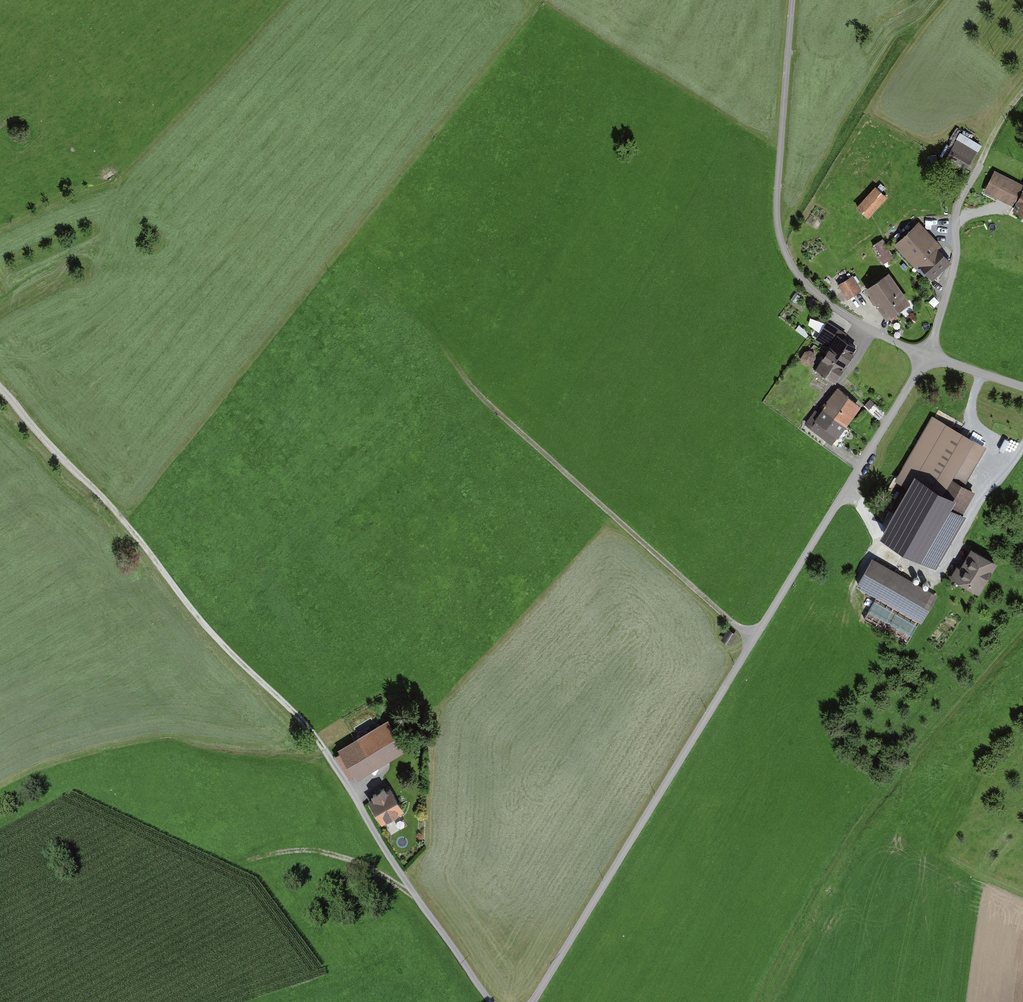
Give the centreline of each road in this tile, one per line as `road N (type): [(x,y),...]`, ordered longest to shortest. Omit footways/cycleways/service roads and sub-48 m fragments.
road 1 (track): [(492,1001),(314,735),(210,631),(0,388)]
road 2 (residential): [(925,355),(532,1001)]
road 3 (track): [(759,1001),(885,792),(1022,631)]
road 4 (track): [(440,341),(492,408),(753,640)]
road 5 (track): [(793,0),(777,216),(784,248),(833,308),(880,335)]
road 6 (track): [(415,895),(322,851),(249,859)]
road 7 (track): [(0,302),(64,262),(97,252),(139,254)]

